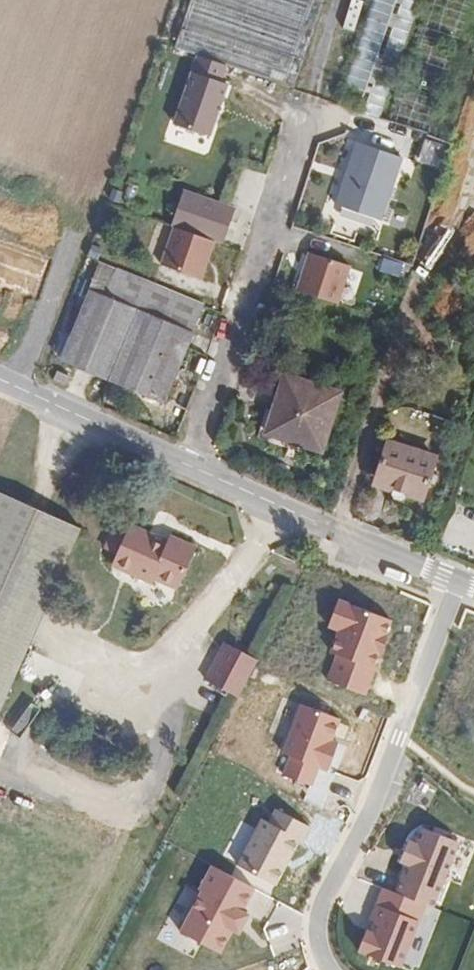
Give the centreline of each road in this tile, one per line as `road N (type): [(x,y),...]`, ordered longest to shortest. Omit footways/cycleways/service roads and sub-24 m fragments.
road 1 (tertiary): [(458,580),(0,379)]
road 2 (residential): [(331,969),(319,952),(318,917),(371,809),(458,580)]

